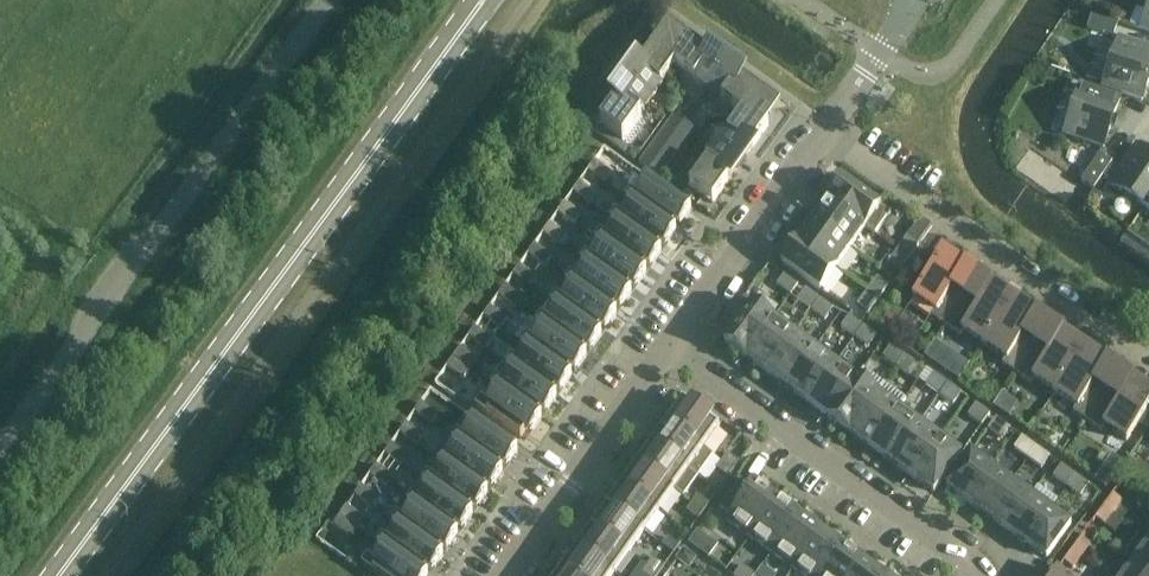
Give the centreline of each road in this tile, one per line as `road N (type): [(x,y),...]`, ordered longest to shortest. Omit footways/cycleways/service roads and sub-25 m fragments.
road 1 (secondary): [(61,575),(483,0)]
road 2 (unclassified): [(329,0),(0,446)]
road 3 (residential): [(1148,357),(826,134)]
road 4 (residential): [(976,575),(668,355)]
road 5 (residential): [(668,355),(826,134)]
road 6 (residential): [(509,575),(668,355)]
road 7 (residential): [(826,134),(914,0)]

